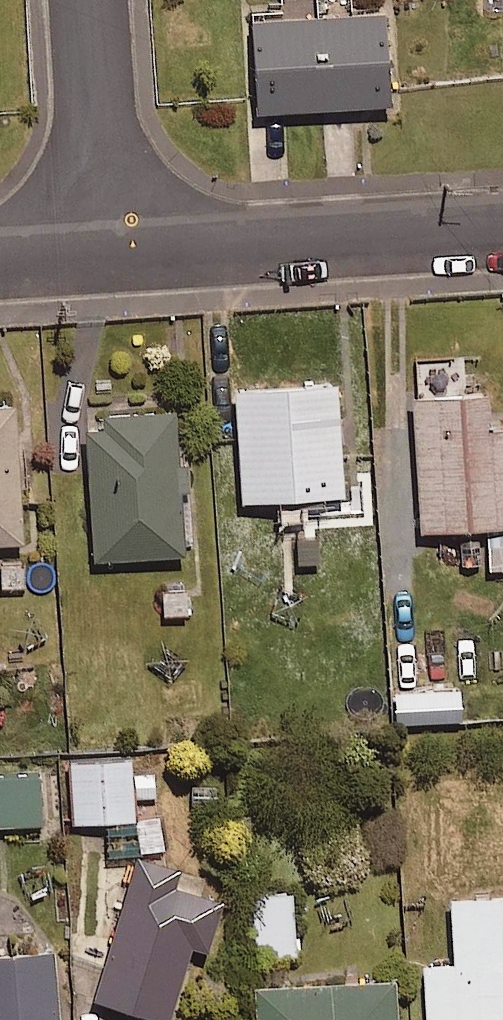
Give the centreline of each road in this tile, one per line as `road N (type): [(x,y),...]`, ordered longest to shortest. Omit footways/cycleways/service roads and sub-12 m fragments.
road 1 (residential): [(502,228),(106,252)]
road 2 (residential): [(90,0),(106,252)]

